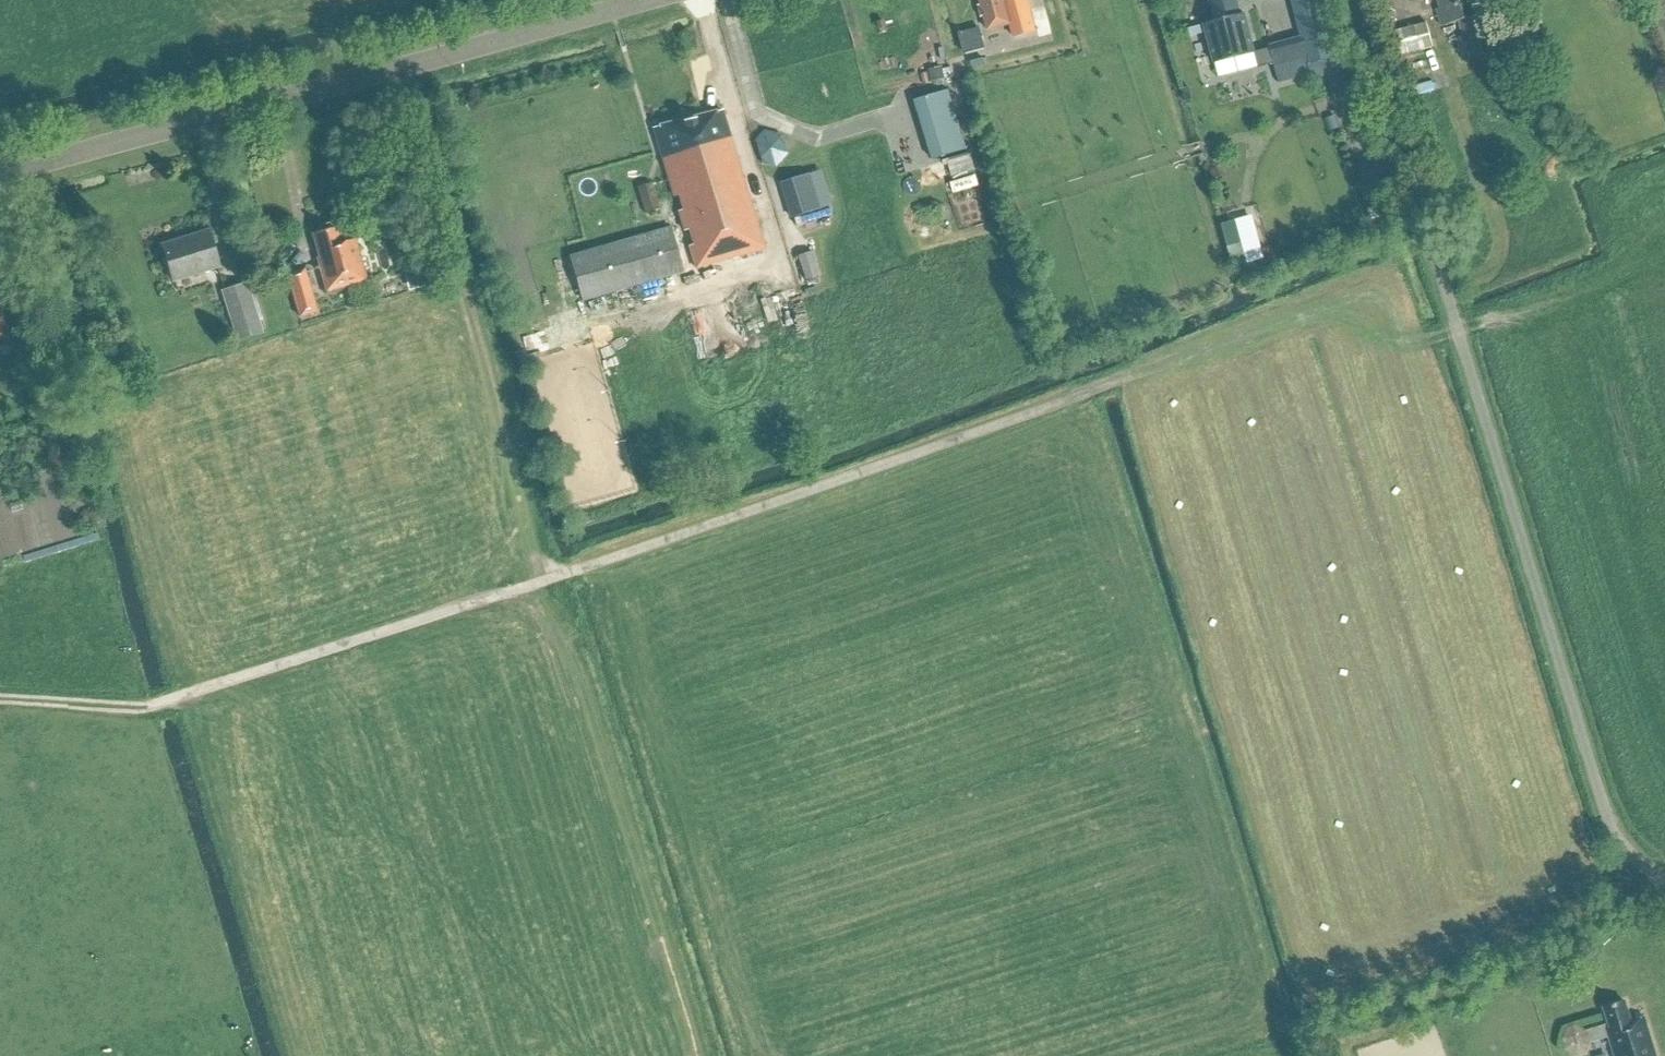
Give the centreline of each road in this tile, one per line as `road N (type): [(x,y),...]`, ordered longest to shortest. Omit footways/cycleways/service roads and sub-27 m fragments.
road 1 (track): [(0,697),(139,706),(1157,371)]
road 2 (unclassified): [(1664,873),(1634,851),(1607,798),(1358,0)]
road 3 (tertiary): [(0,170),(625,0)]

